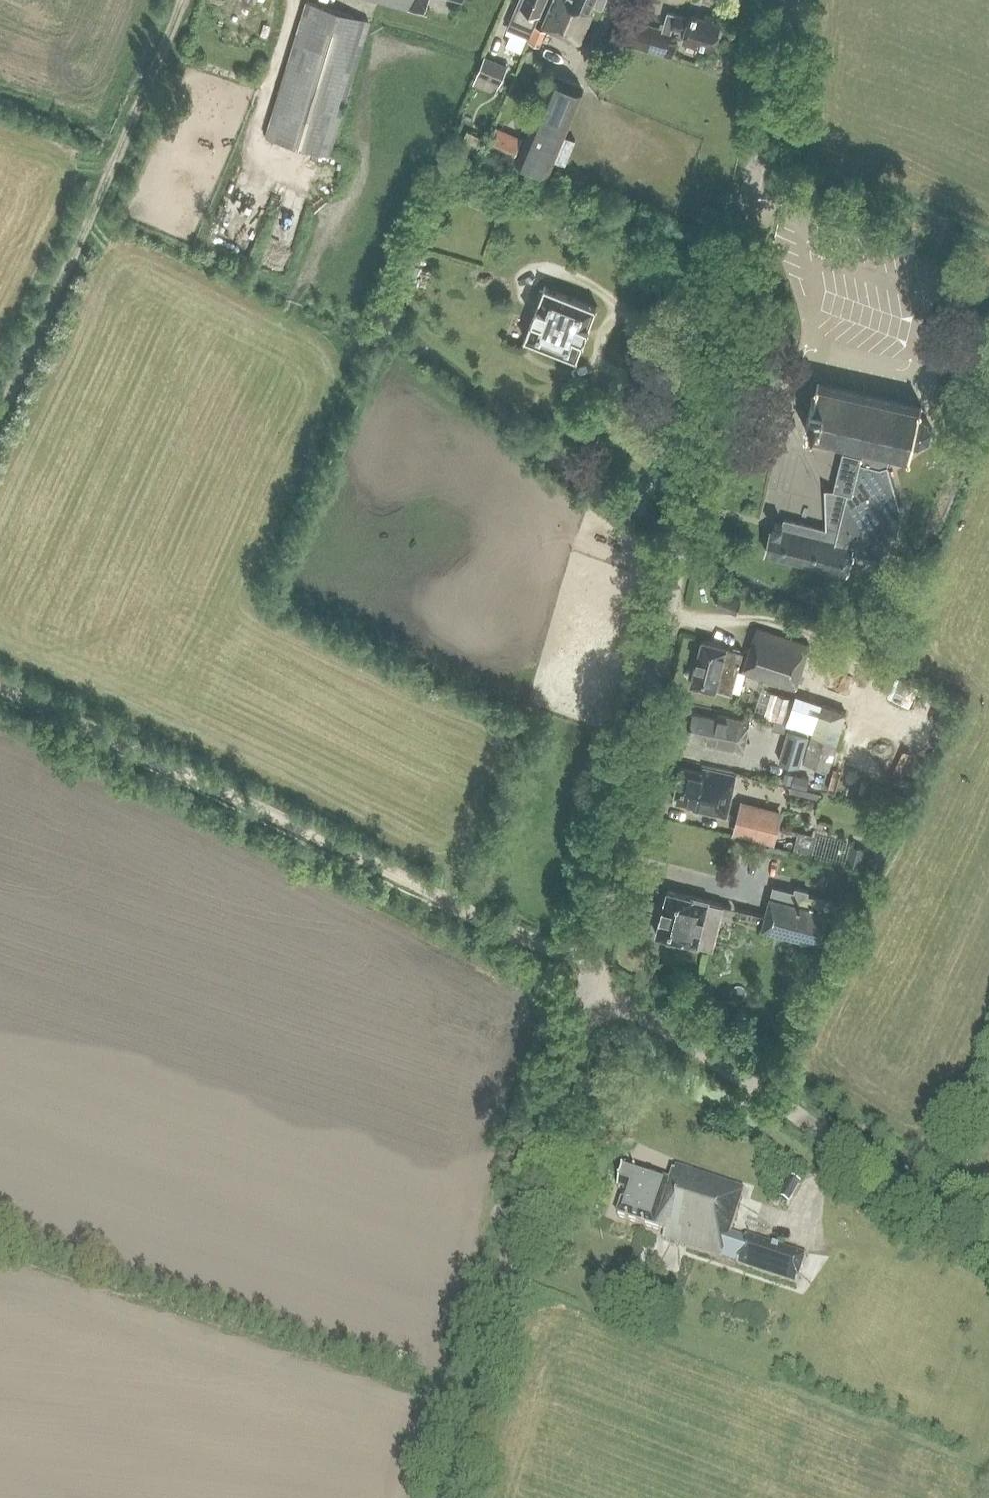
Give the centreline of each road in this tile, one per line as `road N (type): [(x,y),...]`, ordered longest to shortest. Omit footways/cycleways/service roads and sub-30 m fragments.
road 1 (tertiary): [(589,974),(791,0)]
road 2 (track): [(589,974),(0,691)]
road 3 (tertiary): [(441,1497),(589,974)]
road 4 (unclassified): [(988,1242),(589,974)]

